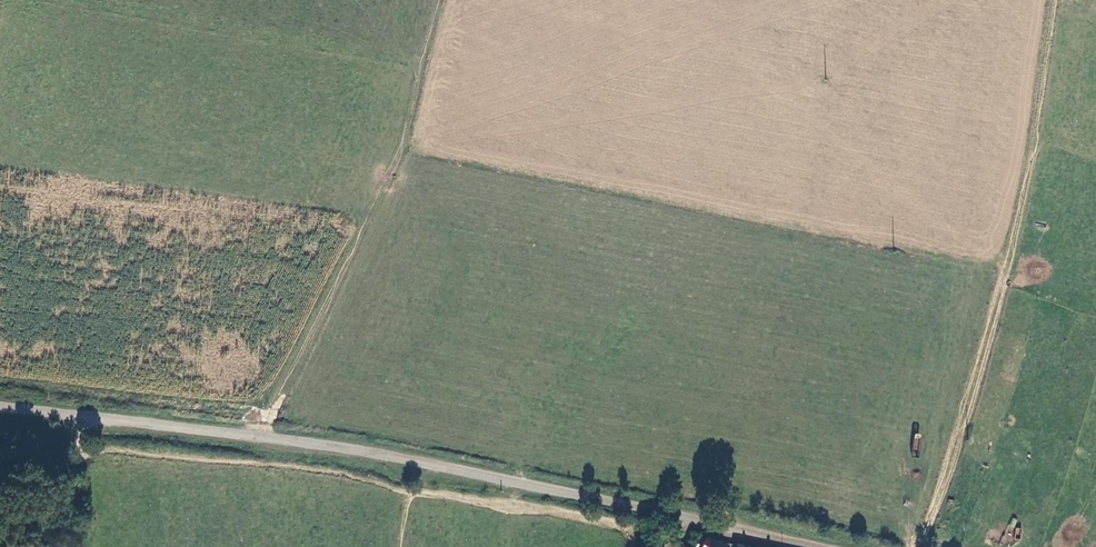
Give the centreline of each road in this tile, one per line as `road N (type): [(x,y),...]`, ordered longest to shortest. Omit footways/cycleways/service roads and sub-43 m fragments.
road 1 (unclassified): [(0,407),(351,451),(810,546)]

